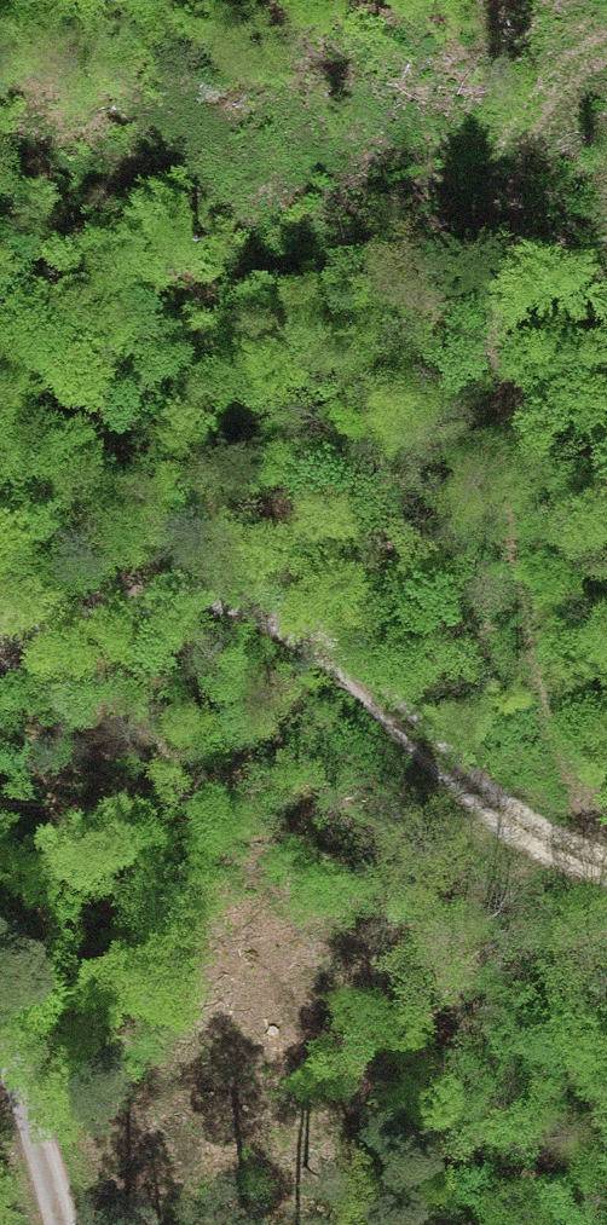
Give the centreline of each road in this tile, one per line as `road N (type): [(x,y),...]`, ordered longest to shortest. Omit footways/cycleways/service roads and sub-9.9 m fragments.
road 1 (track): [(592,866),(495,267),(520,108),(606,35)]
road 2 (track): [(606,871),(529,839),(375,688),(271,610),(160,589),(0,623)]
road 3 (track): [(61,1224),(0,1040)]

